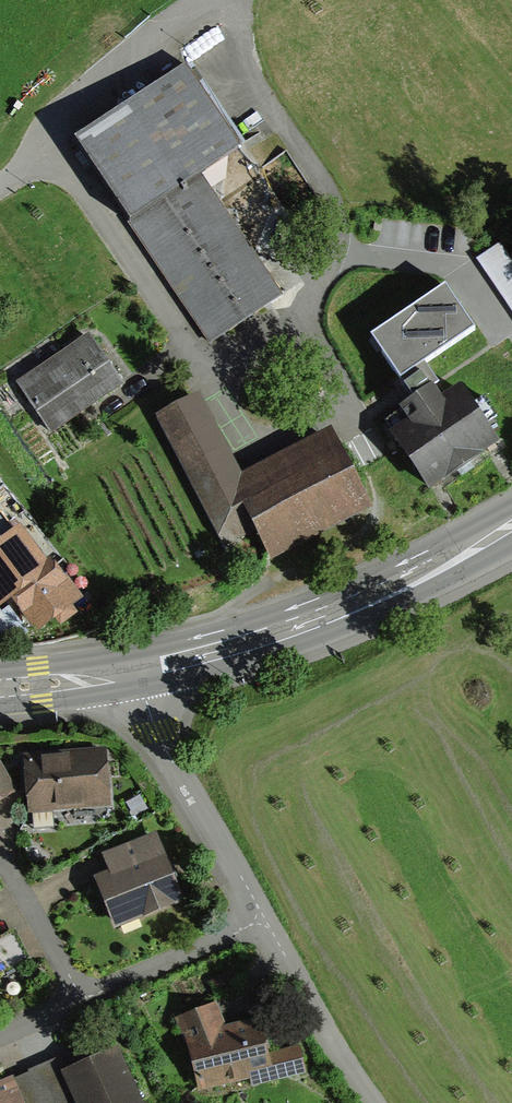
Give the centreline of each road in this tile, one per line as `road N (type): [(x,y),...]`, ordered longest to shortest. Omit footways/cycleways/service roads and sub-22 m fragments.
road 1 (residential): [(368,1102),(201,819),(157,733),(137,671)]
road 2 (secondary): [(511,526),(328,617),(227,652),(137,671)]
road 3 (residential): [(0,186),(52,149),(70,108),(212,0)]
road 4 (secondary): [(137,671),(0,688)]

